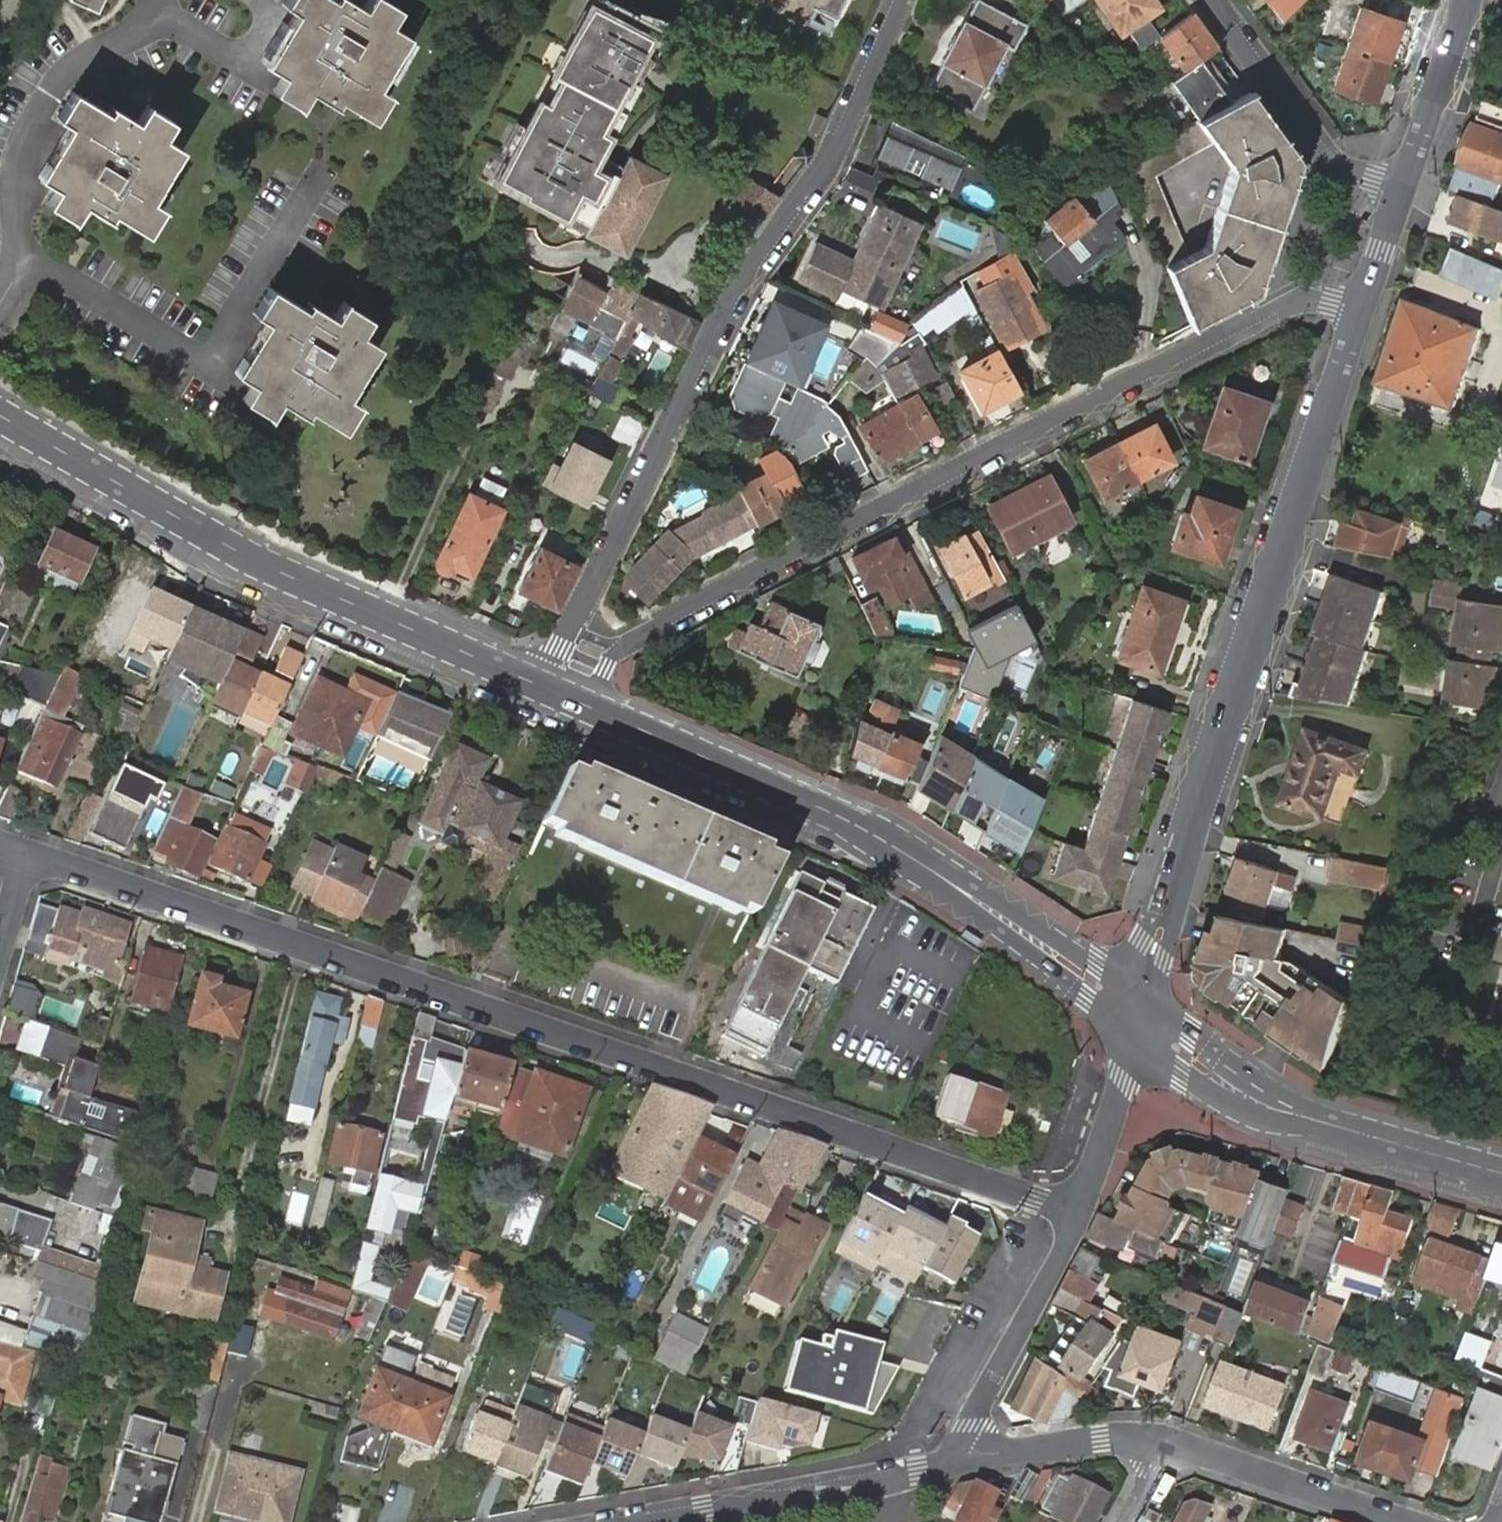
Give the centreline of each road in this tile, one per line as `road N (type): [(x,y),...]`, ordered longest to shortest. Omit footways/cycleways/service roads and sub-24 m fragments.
road 1 (residential): [(33,848),(1078,1213)]
road 2 (residential): [(589,707),(612,657),(639,638),(1285,307),(1306,302),(1359,312)]
road 3 (residential): [(903,0),(841,146),(753,269),(542,687)]
road 4 (tertiary): [(1359,312),(1138,1018)]
road 5 (tertiary): [(1138,1018),(872,833),(589,707)]
road 6 (tertiary): [(542,687),(274,566),(0,412)]
road 7 (tertiary): [(1501,1173),(1293,1115),(1209,1074),(1138,1018)]
road 8 (residential): [(963,1464),(637,1521)]
road 9 (residential): [(1078,1213),(959,1443),(963,1464)]
road 10 (residential): [(1402,190),(1322,154),(1210,0)]
road 11 (residential): [(1169,1445),(1399,1521)]
road 12 (residential): [(963,1464),(1102,1437),(1169,1445)]
road 13 (residential): [(1138,1018),(1078,1213)]
road 14 (tertiary): [(1467,0),(1402,190)]
road 15 (tertiary): [(1402,190),(1359,312)]

